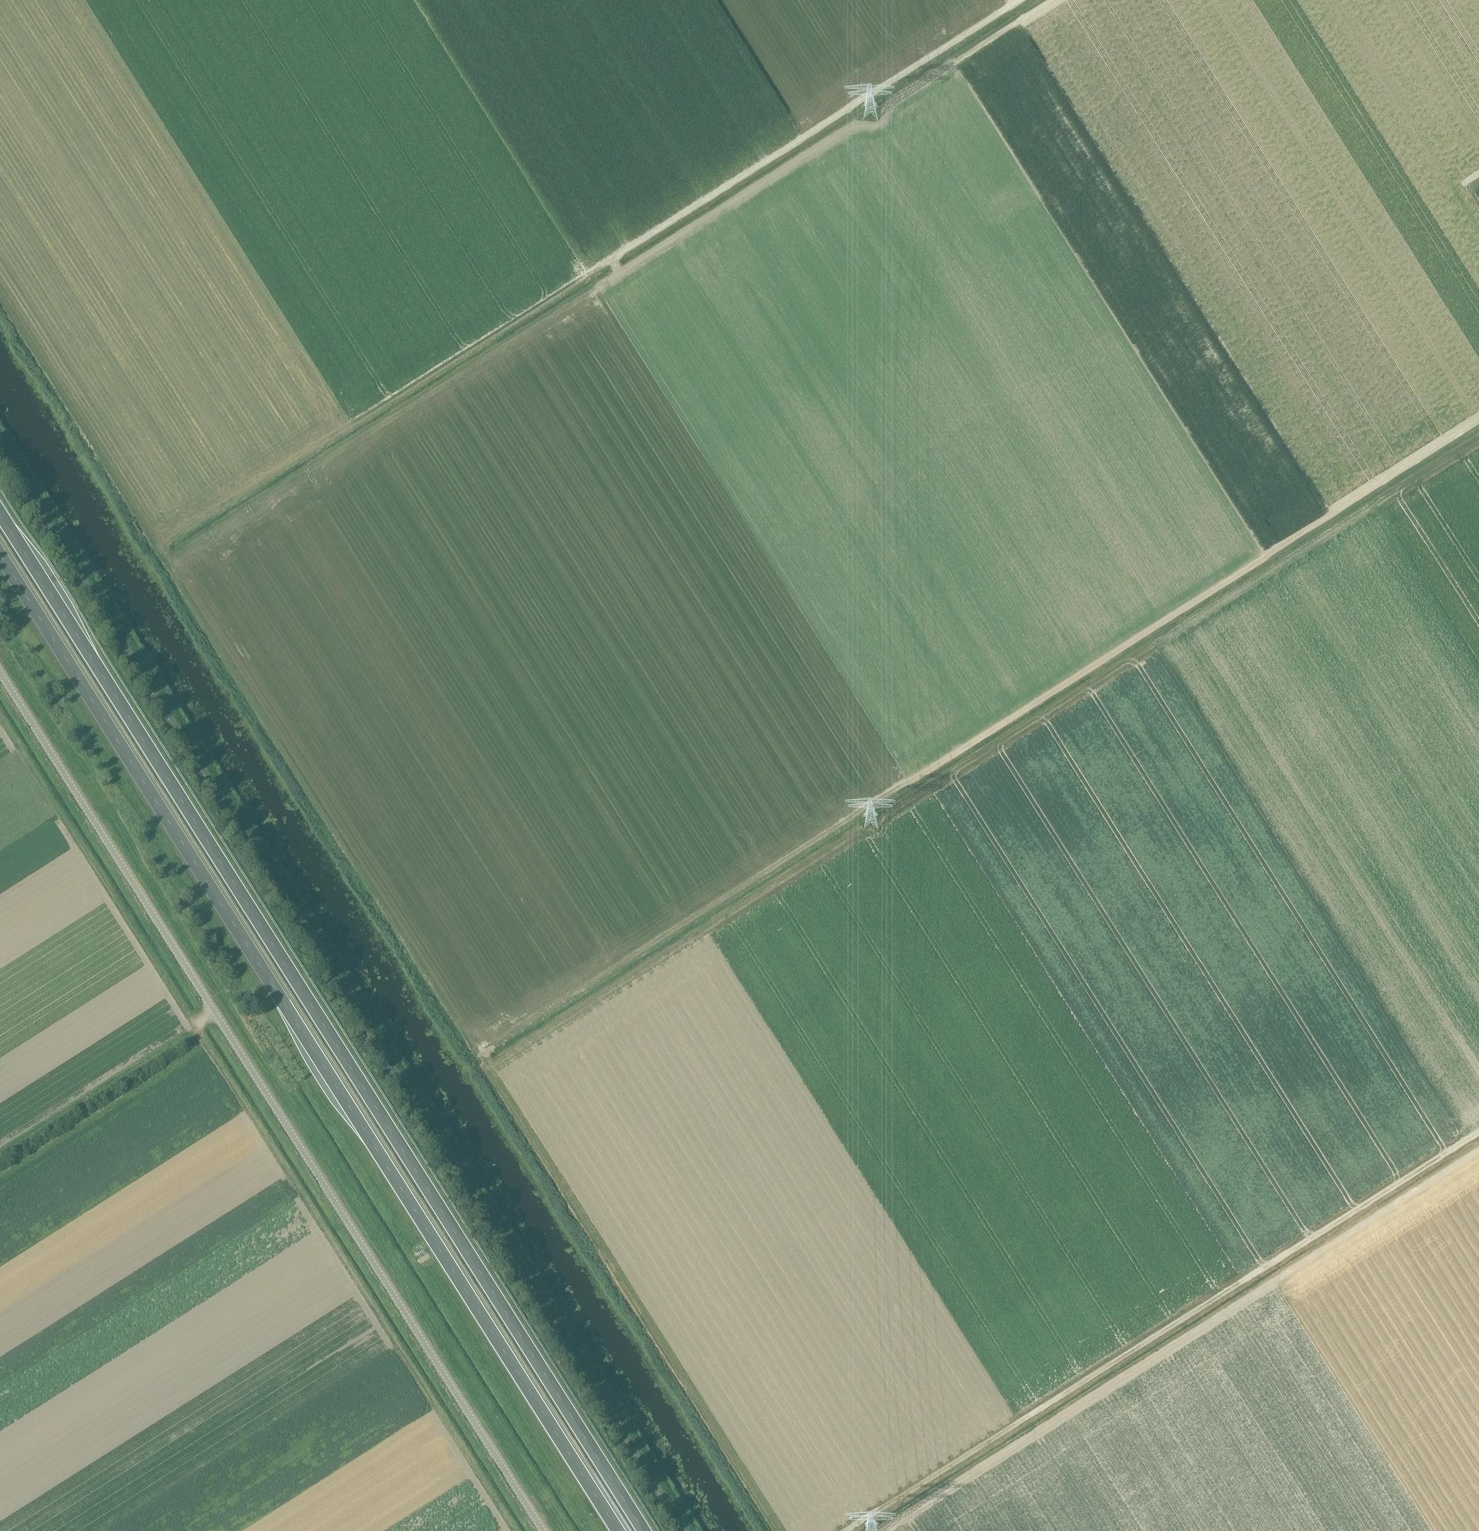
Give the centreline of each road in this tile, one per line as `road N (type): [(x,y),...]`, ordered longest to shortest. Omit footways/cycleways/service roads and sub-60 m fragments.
road 1 (trunk): [(644,1530),(0,513)]
road 2 (trunk): [(0,555),(620,1530)]
road 3 (unclassified): [(543,1530),(0,672)]

